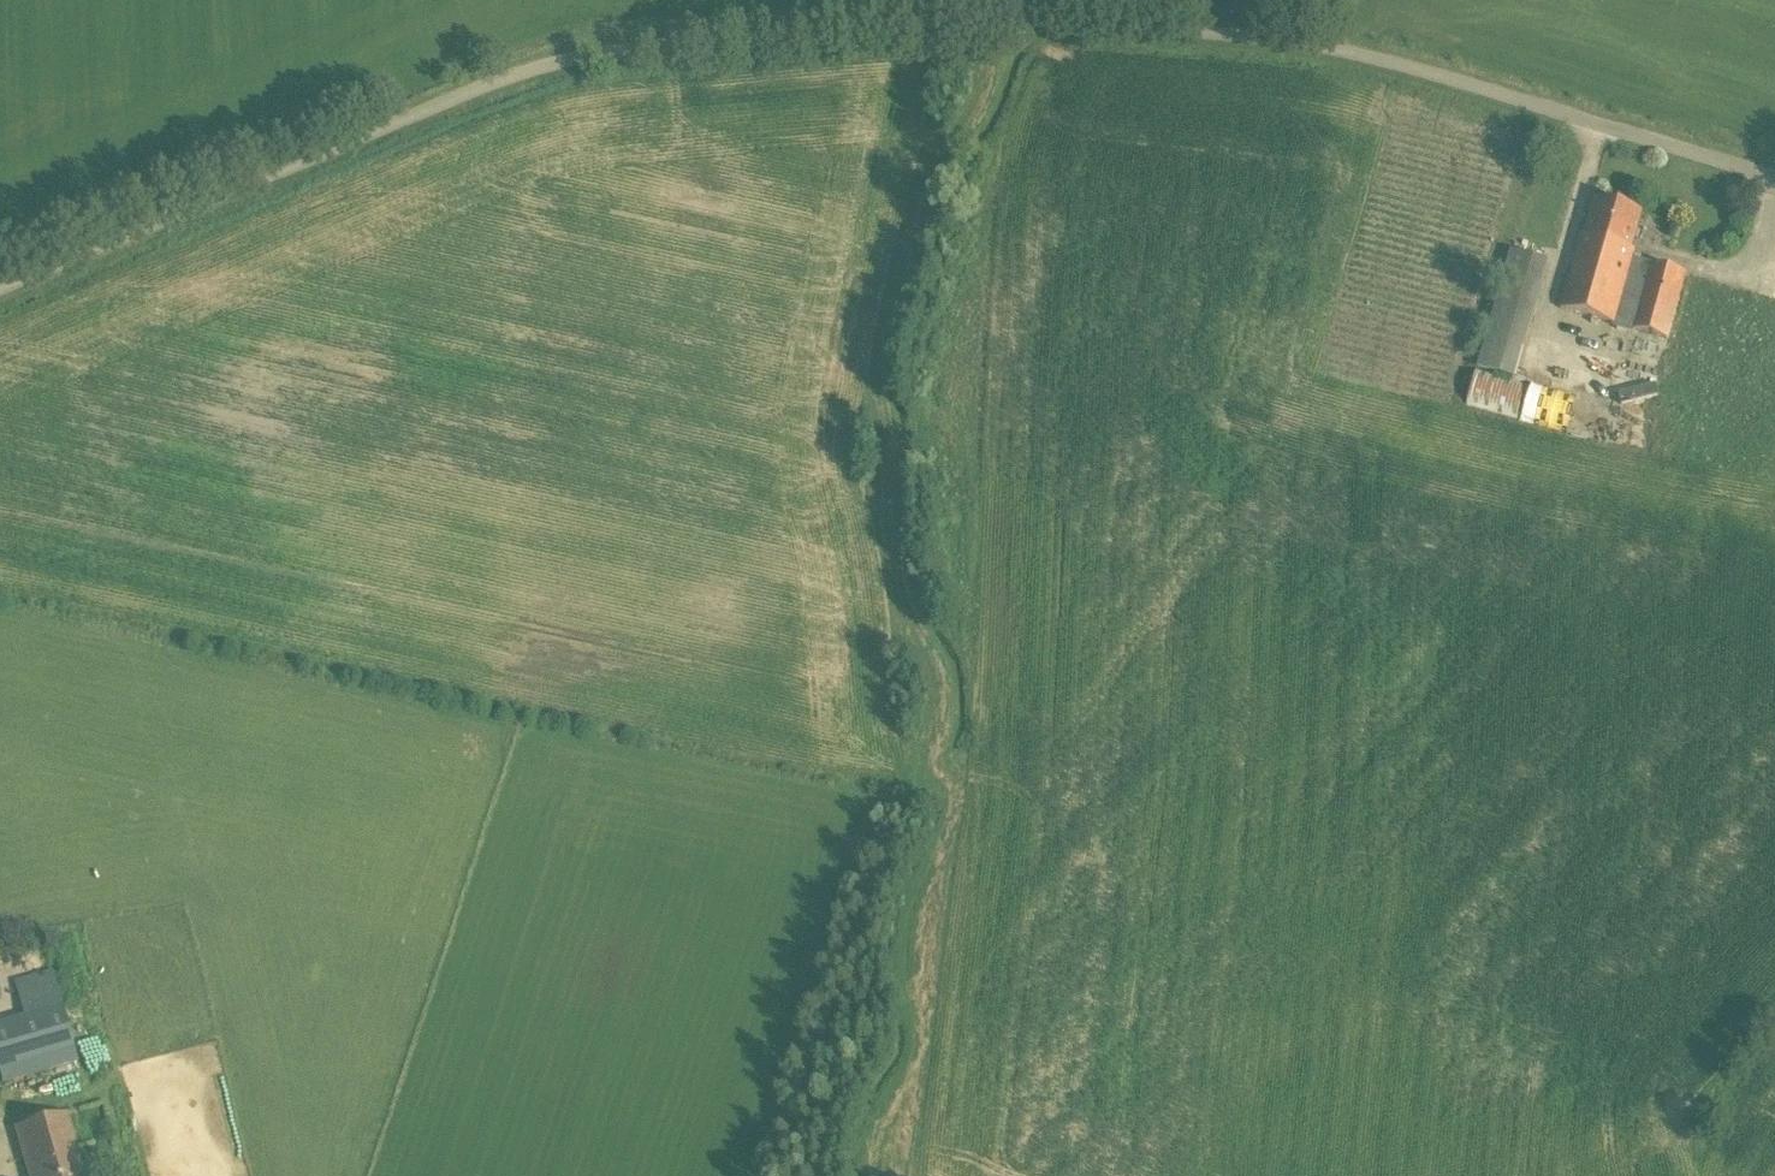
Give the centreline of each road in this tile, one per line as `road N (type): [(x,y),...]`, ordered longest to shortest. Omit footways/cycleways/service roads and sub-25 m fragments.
road 1 (unclassified): [(0,286),(542,64),(621,48),(882,23),(1111,24),(1322,44),(1774,174)]

